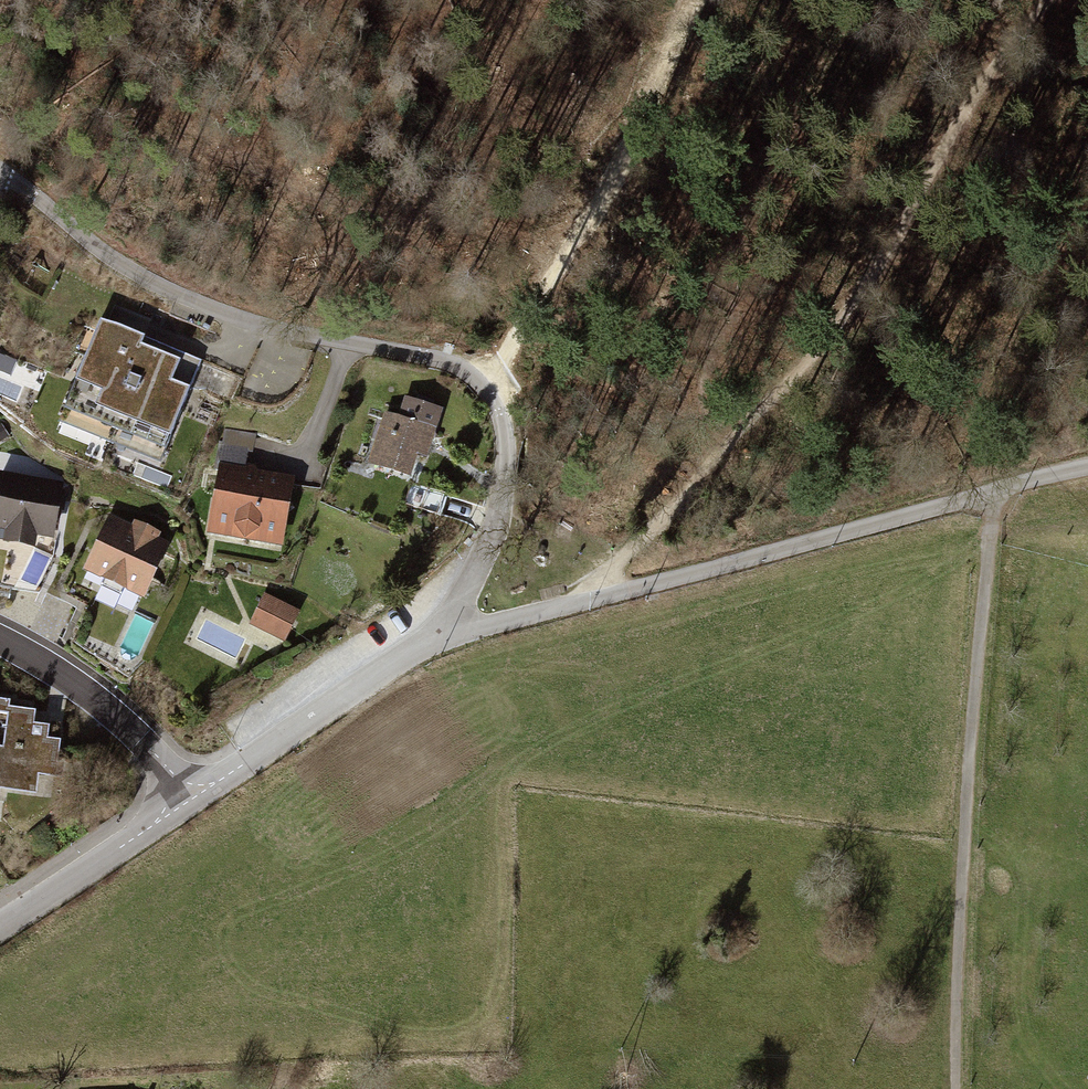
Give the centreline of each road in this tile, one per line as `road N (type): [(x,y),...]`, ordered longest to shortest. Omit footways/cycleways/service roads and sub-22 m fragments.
road 1 (residential): [(441,632),(489,538),(503,492),(505,435),(481,383),(438,360),(277,333),(177,295),(83,242),(0,173)]
road 2 (track): [(593,599),(621,558),(833,327),(974,92),(1051,0)]
road 3 (residential): [(441,632),(1087,466)]
road 4 (track): [(993,492),(965,807),(956,1088)]
road 5 (track): [(692,0),(610,176),(481,383)]
road 6 (residential): [(441,632),(184,797)]
road 7 (residential): [(184,797),(100,707),(0,641)]
road 8 (residential): [(184,797),(0,916)]

